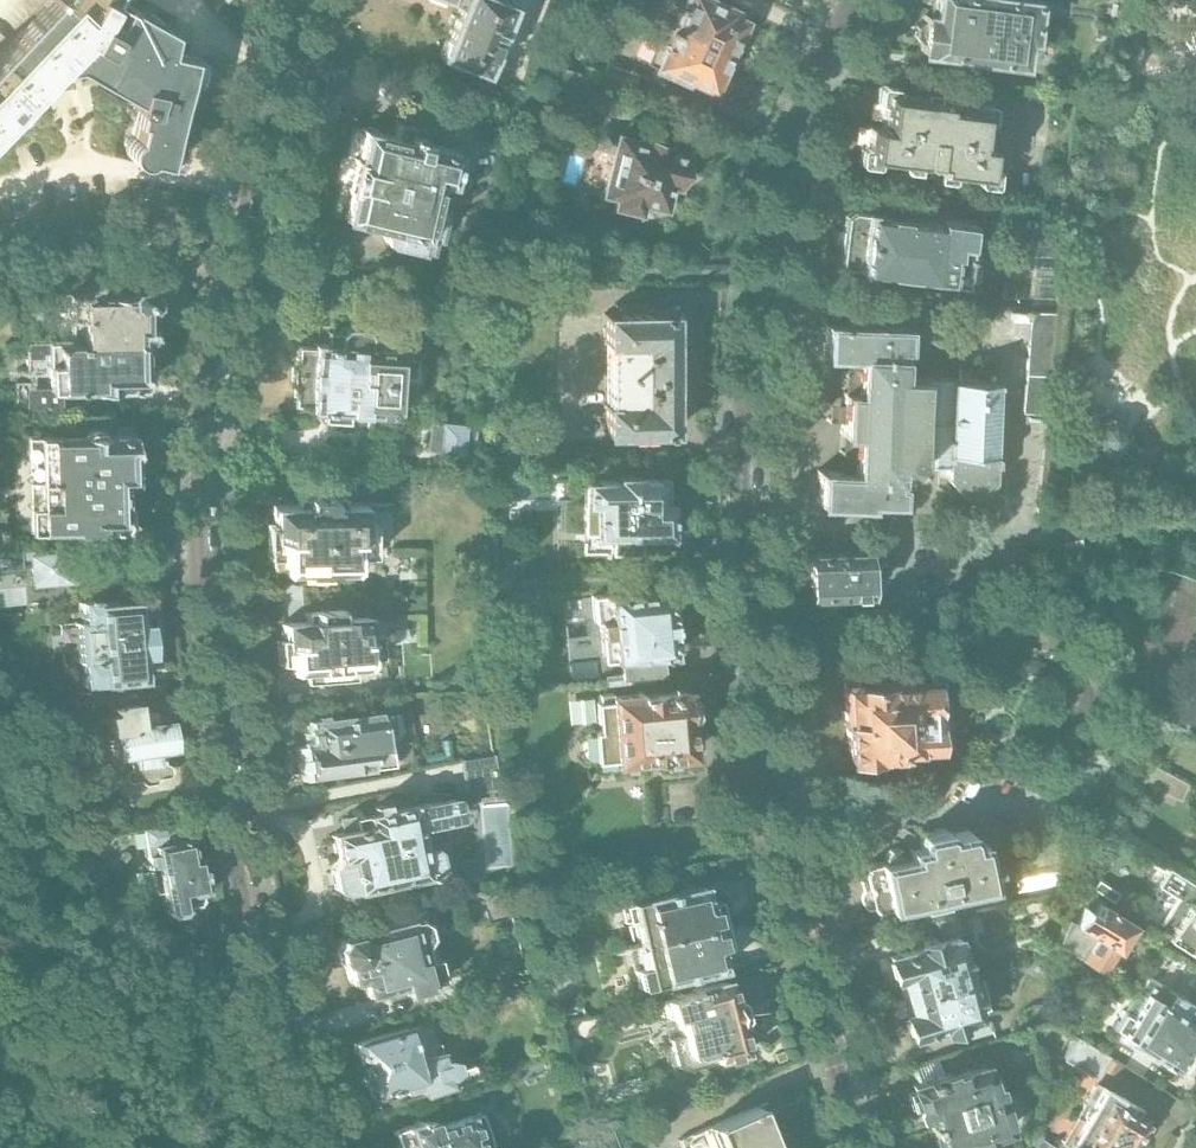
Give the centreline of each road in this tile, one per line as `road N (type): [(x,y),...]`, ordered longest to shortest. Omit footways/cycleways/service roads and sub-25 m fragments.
road 1 (residential): [(863,1147),(818,1015),(768,810),(741,572),(739,445),(755,277),(778,172),(852,0)]
road 2 (residential): [(298,0),(225,268),(201,514),(205,662),(235,857),(315,1147)]

